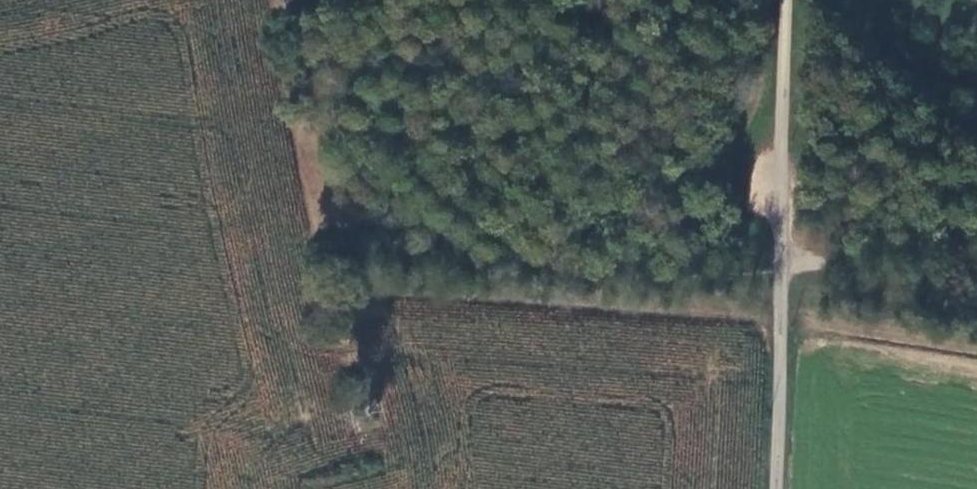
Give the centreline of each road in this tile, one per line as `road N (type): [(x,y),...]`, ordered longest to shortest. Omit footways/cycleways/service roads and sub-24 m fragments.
road 1 (unclassified): [(787,0),(787,335),(777,488)]

